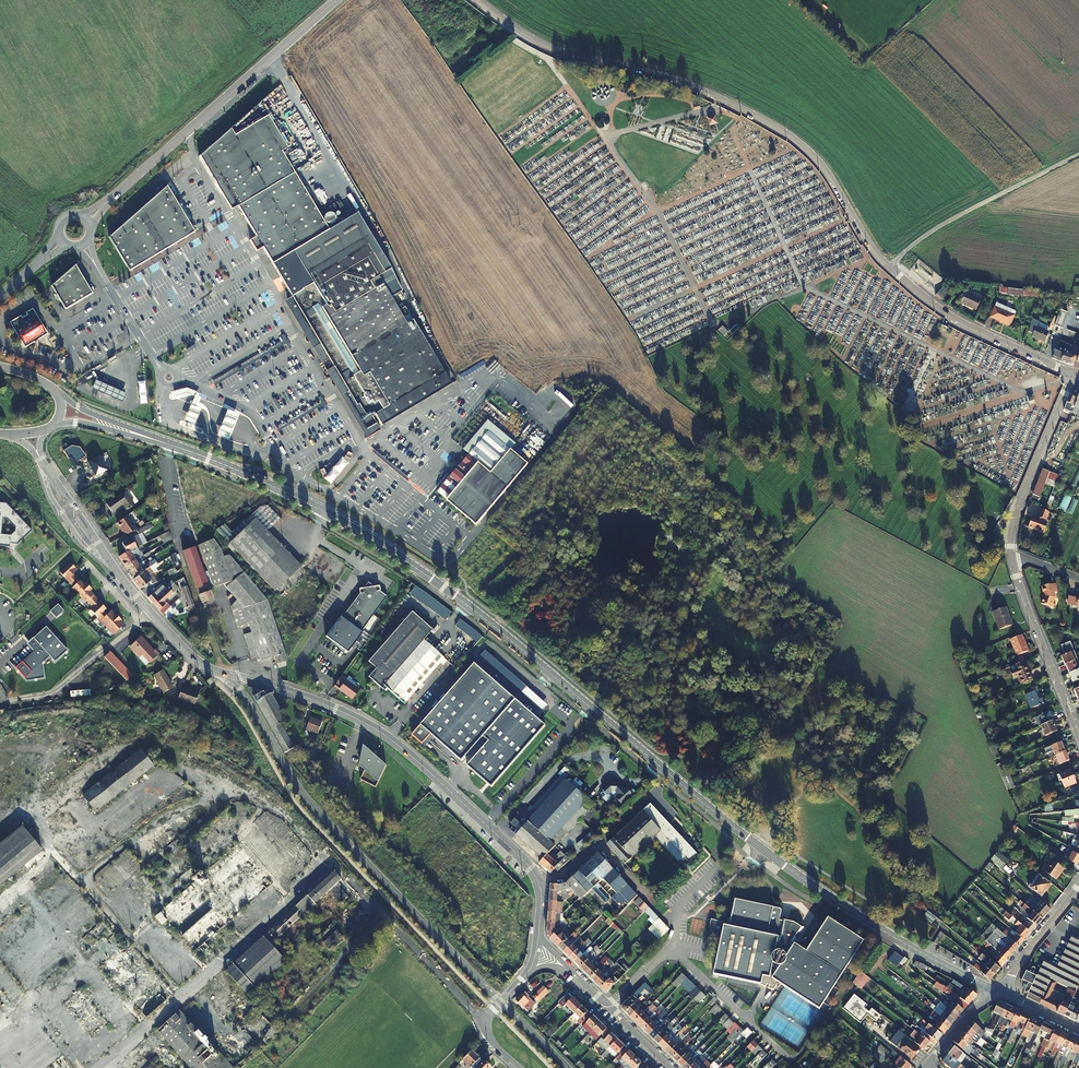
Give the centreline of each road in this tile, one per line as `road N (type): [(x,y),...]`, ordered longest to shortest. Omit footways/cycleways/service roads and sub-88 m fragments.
road 1 (residential): [(399,557),(797,875),(993,990)]
road 2 (residential): [(537,937),(538,891),(528,868),(403,749),(321,703),(208,668),(151,613)]
road 3 (residential): [(888,267),(822,166),(786,133),(675,79),(553,48),(478,0)]
road 4 (tertiary): [(101,207),(335,0)]
road 5 (residential): [(399,557),(286,493),(162,442)]
road 6 (unclassified): [(888,267),(945,223),(1078,154)]
road 7 (residential): [(1075,373),(957,321),(888,267)]
road 8 (residential): [(1078,736),(1011,554)]
road 9 (residential): [(1011,554),(1017,512),(1075,373)]
road 10 (residential): [(151,613),(45,467)]
road 11 (residential): [(670,1067),(571,970)]
road 12 (residential): [(1005,995),(1078,887)]
road 13 (residential): [(151,613),(56,690)]
road 14 (residential): [(162,442),(54,390)]

